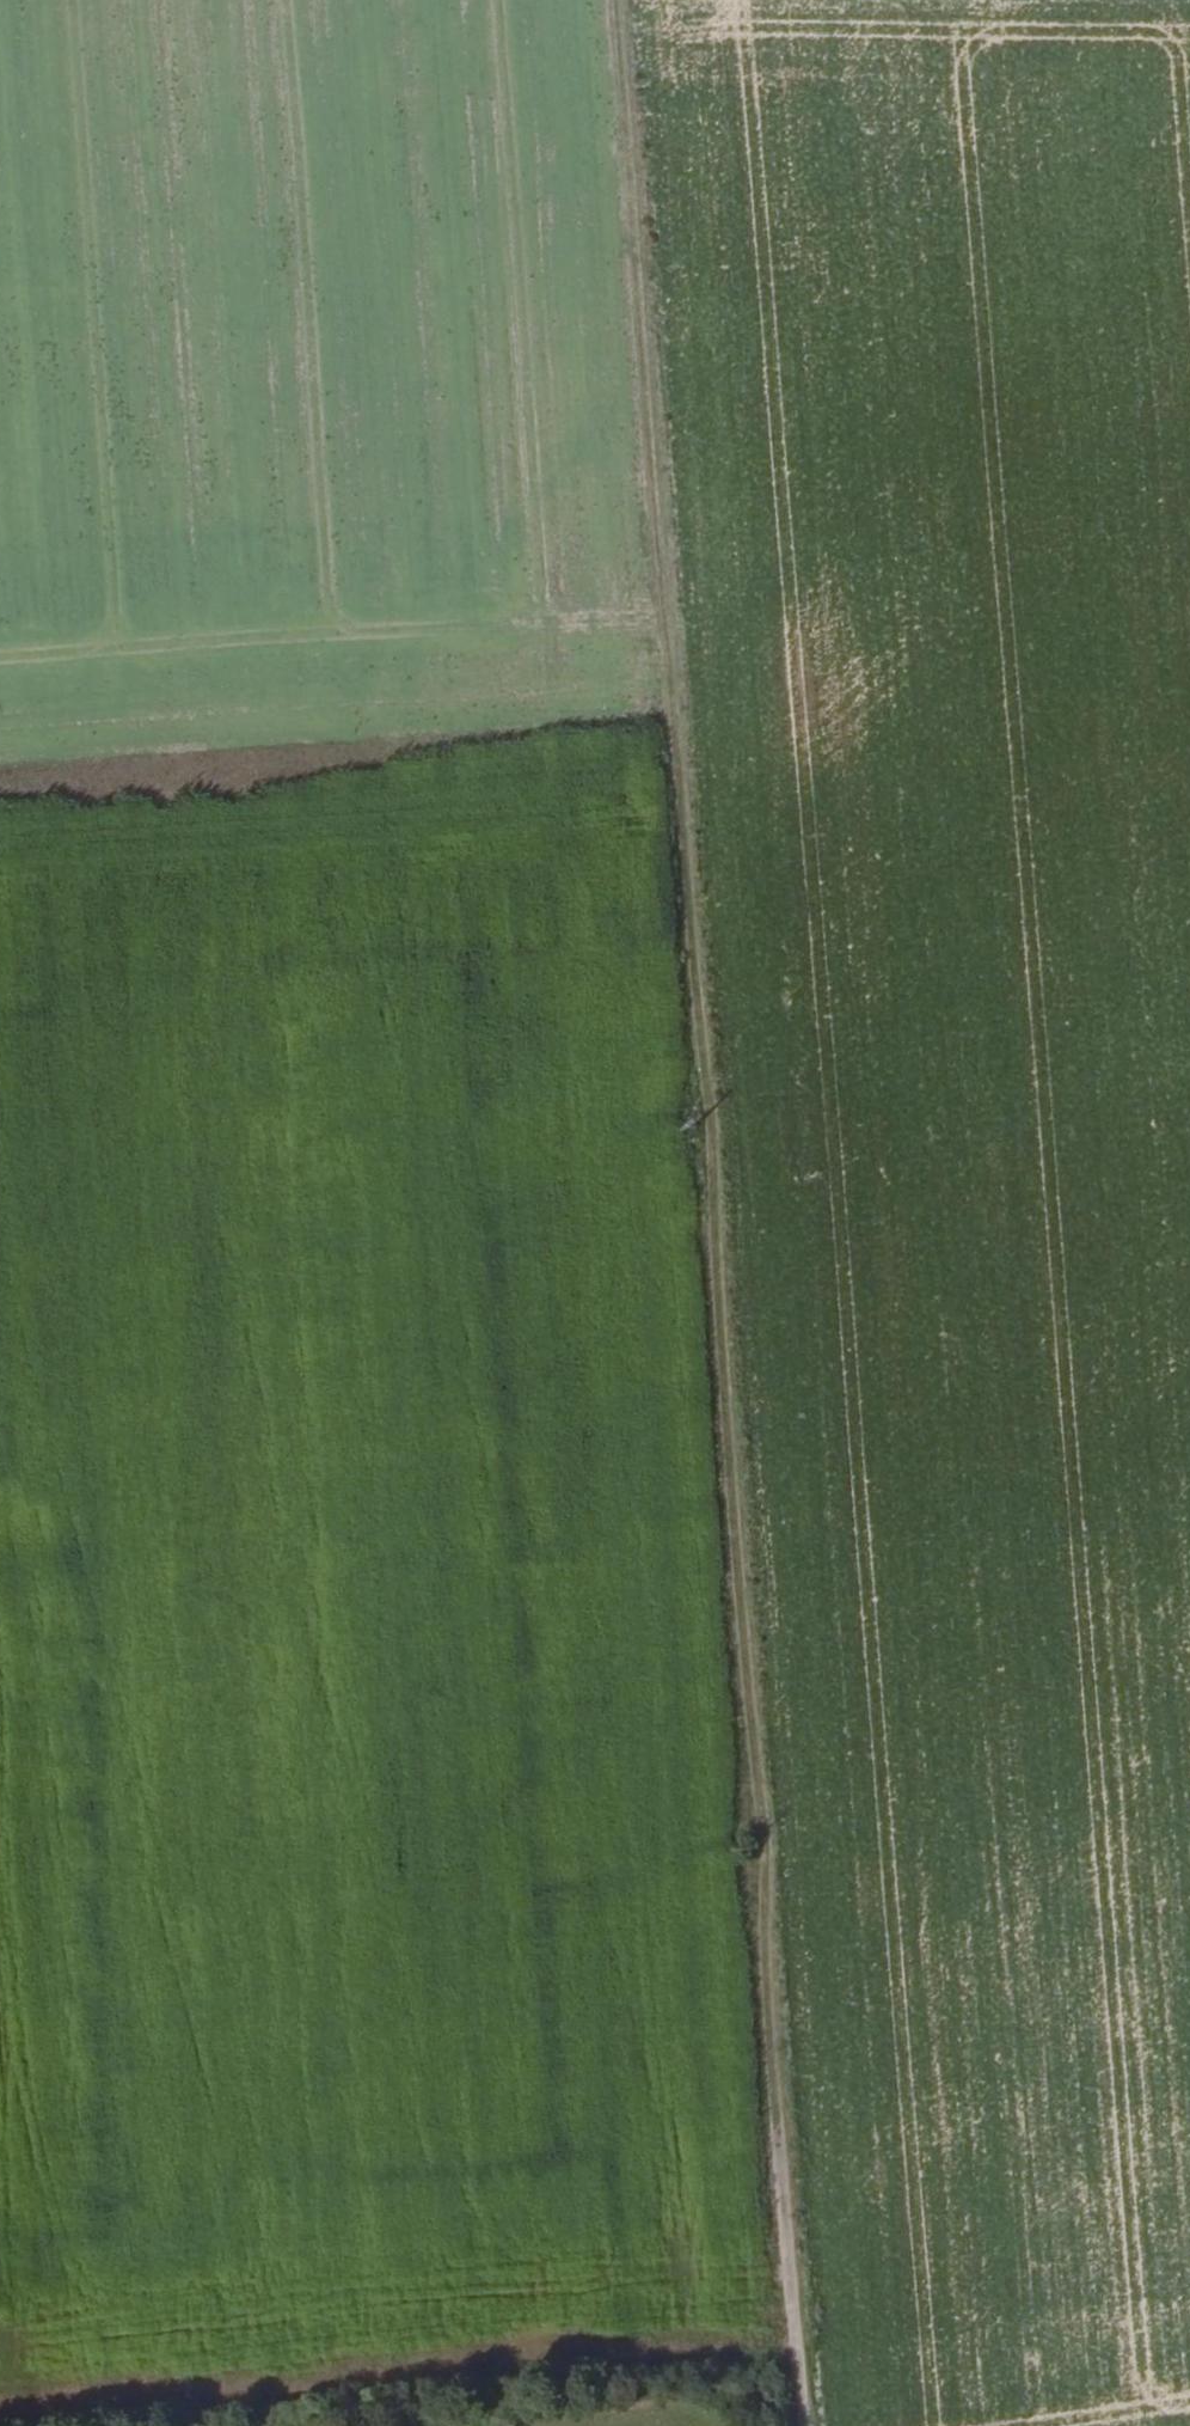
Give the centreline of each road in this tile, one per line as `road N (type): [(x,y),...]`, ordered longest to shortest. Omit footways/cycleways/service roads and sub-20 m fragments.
road 1 (track): [(803,2425),(628,0)]

